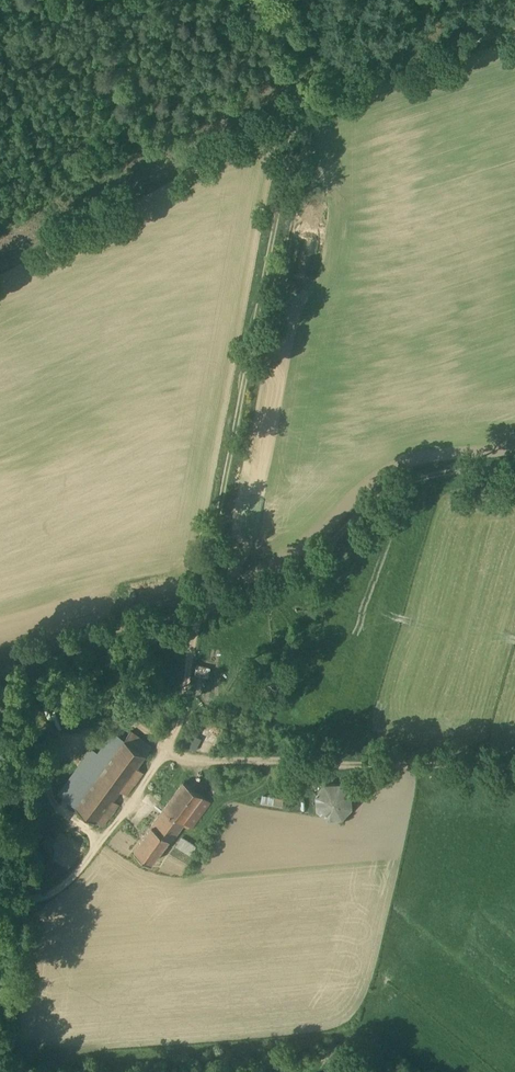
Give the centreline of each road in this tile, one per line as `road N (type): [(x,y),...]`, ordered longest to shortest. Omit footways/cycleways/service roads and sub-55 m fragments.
road 1 (track): [(0,901),(38,906),(70,878),(121,823),(166,750),(189,684),(235,398)]
road 2 (track): [(0,659),(235,597),(286,576),(386,497),(425,477),(514,472)]
road 3 (track): [(302,0),(295,90),(235,398)]

